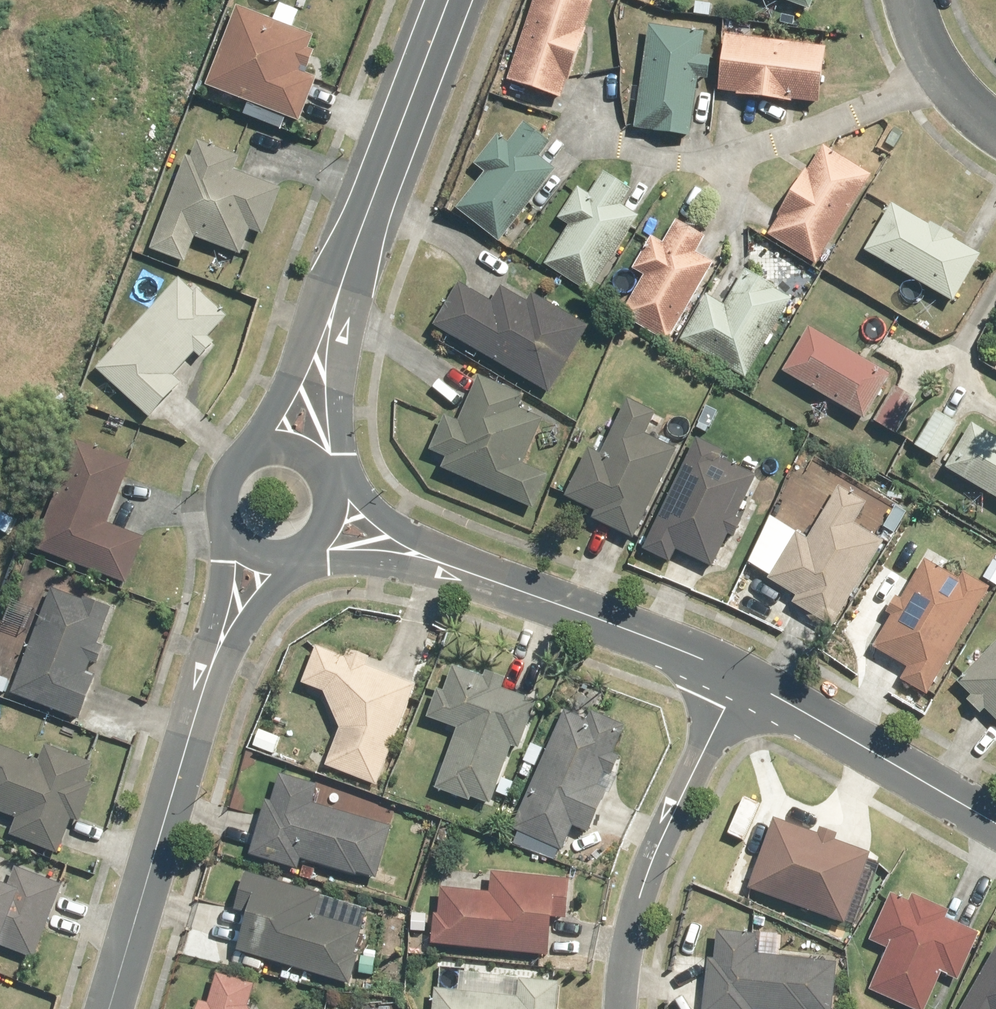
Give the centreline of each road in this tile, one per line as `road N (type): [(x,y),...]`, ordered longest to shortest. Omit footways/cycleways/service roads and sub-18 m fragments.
road 1 (residential): [(253,550),(204,679),(106,1008)]
road 2 (residential): [(288,445),(354,236),(447,0)]
road 3 (residential): [(738,675),(482,579),(330,510)]
road 4 (residential): [(623,1008),(638,913),(738,675)]
road 5 (residential): [(995,826),(738,675)]
road 6 (residential): [(253,550),(225,521),(223,482),(249,451),(288,445)]
road 7 (residential): [(995,125),(926,48),(909,0)]

